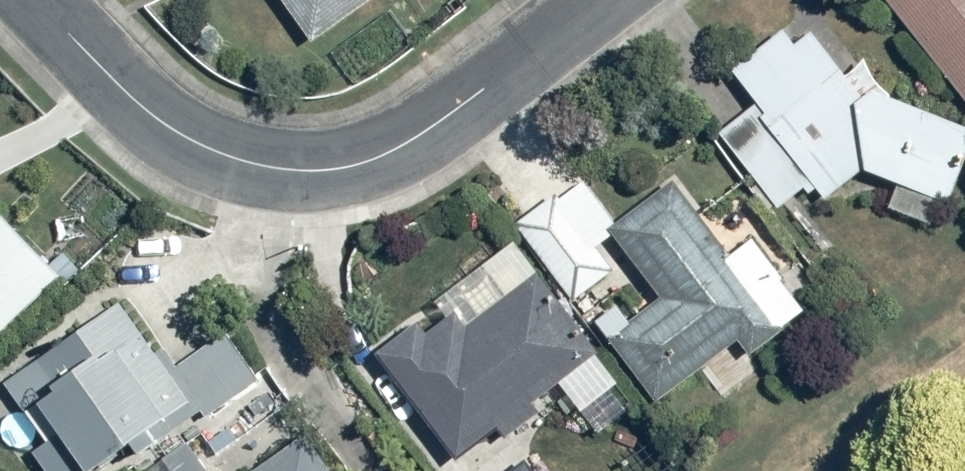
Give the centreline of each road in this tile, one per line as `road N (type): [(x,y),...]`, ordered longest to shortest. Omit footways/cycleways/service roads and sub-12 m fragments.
road 1 (residential): [(35,0),(148,117),(254,165),(312,171),(365,163),(407,142),(591,0)]

